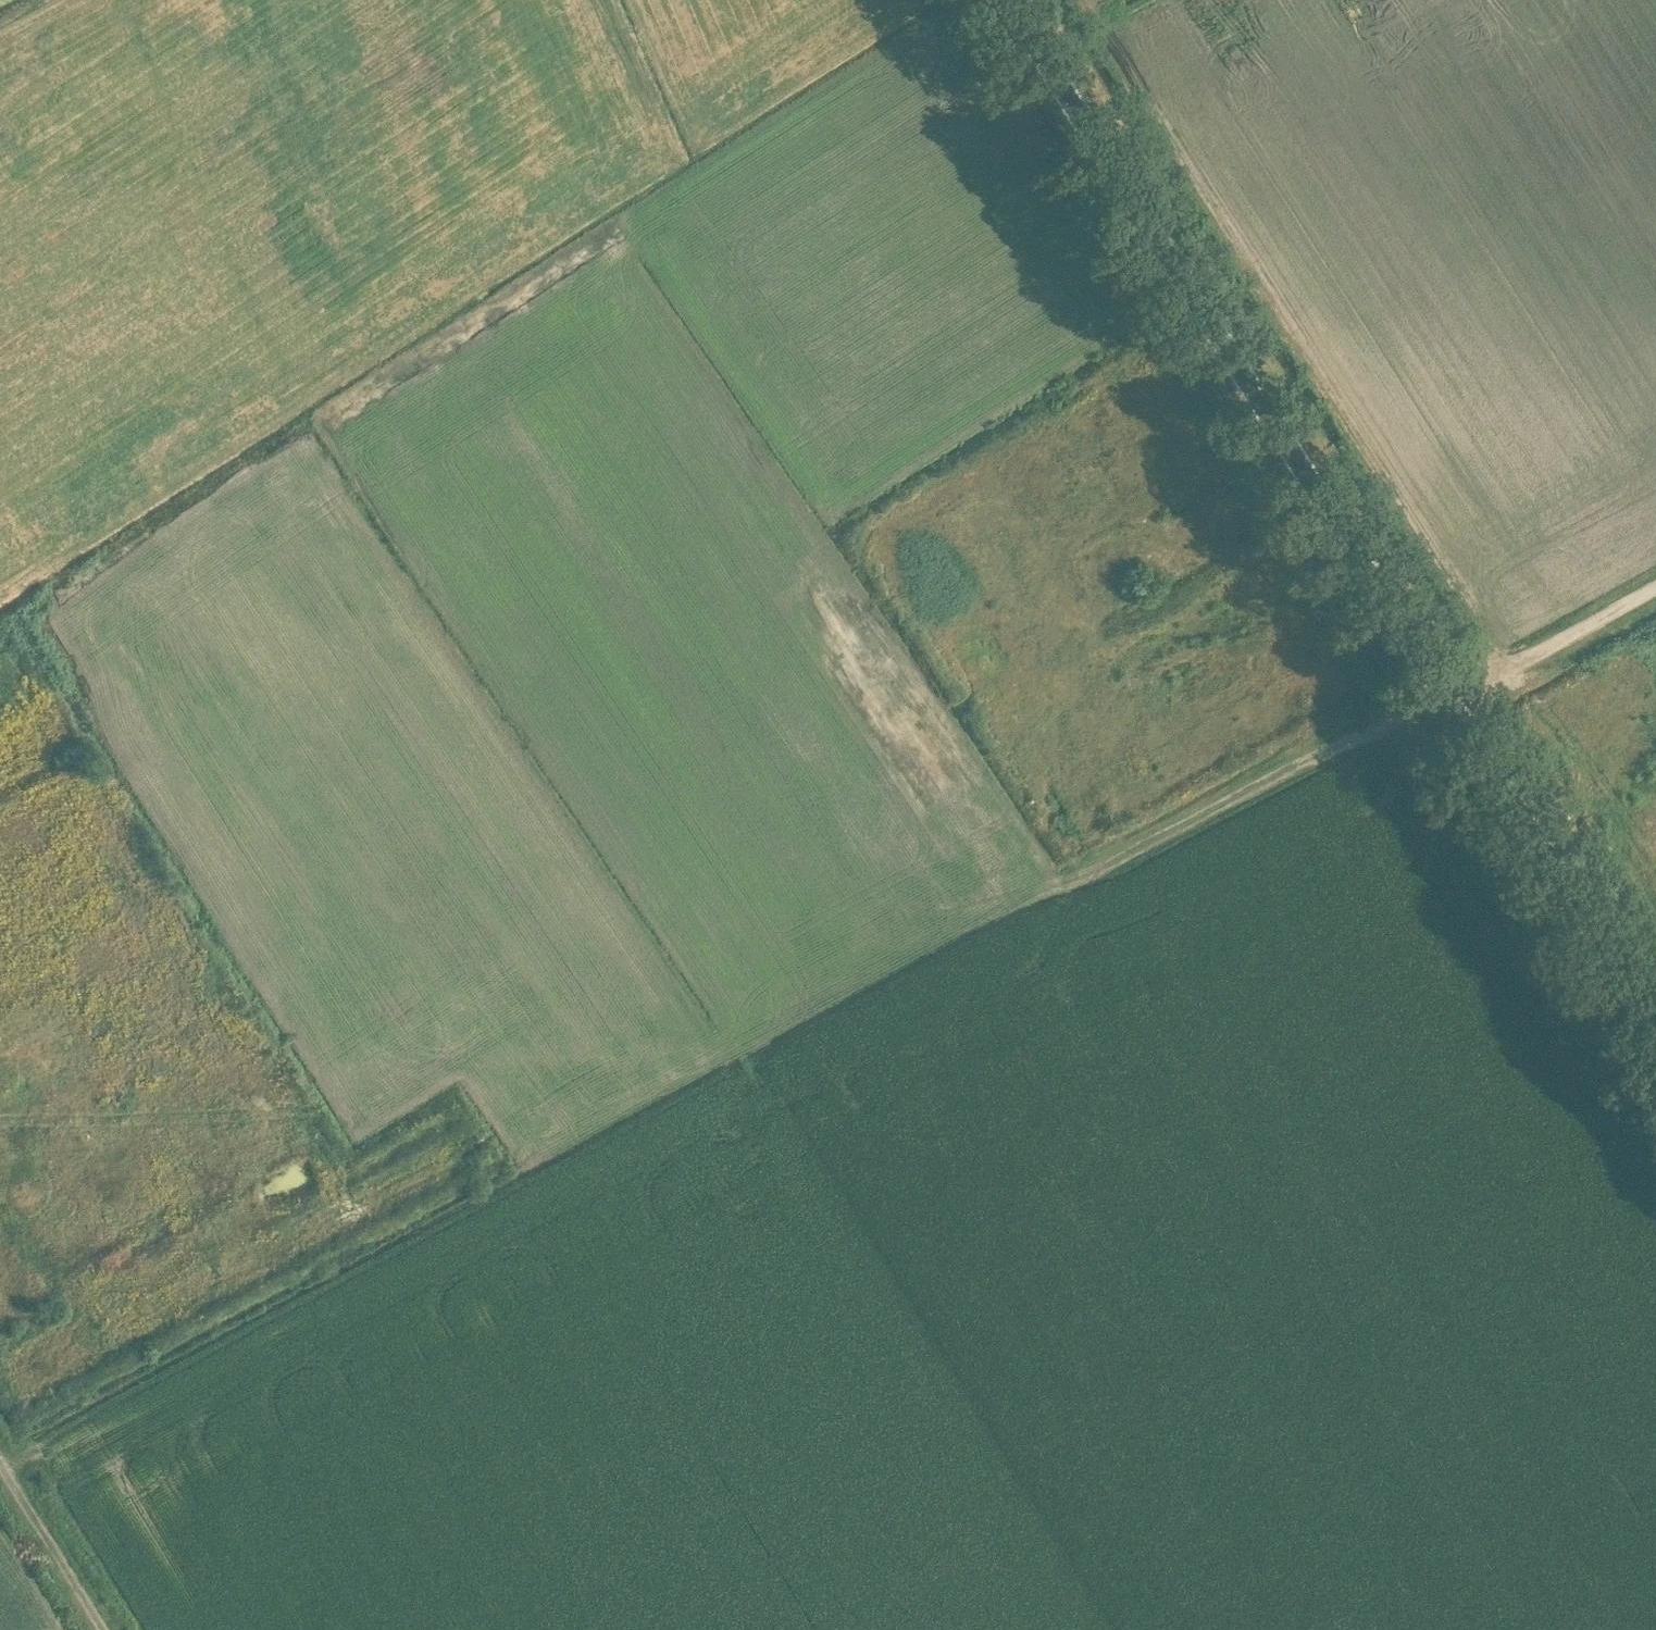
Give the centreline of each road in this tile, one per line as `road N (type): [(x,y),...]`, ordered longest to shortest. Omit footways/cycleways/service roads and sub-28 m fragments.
road 1 (unclassified): [(1448,686),(1009,0)]
road 2 (unclassified): [(1655,1016),(1448,686)]
road 3 (unclassified): [(1448,686),(1655,577)]
road 4 (unclassified): [(101,1629),(0,1469)]

